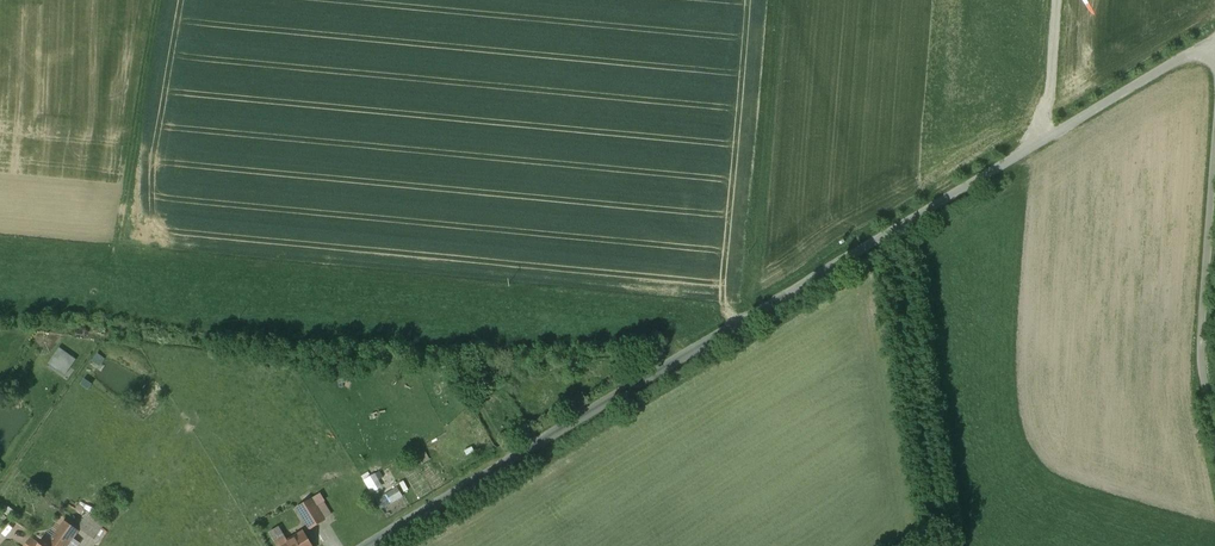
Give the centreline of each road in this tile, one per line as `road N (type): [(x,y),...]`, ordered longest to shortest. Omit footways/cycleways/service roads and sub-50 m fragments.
road 1 (unclassified): [(371,545),(1181,58),(1214,51)]
road 2 (unclassified): [(1214,419),(1205,380),(1214,213)]
road 3 (track): [(1047,139),(1057,0)]

